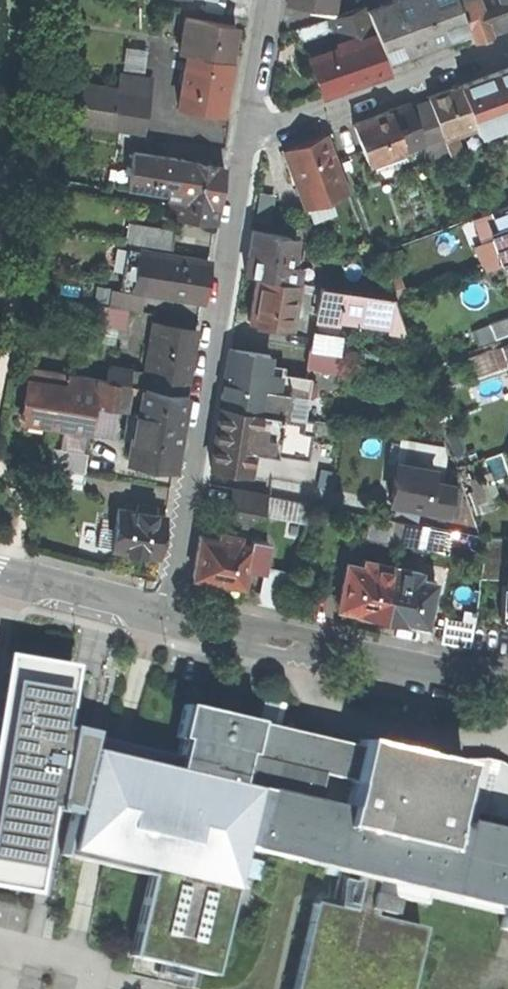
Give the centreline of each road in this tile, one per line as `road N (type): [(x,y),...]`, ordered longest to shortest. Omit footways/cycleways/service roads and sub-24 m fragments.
road 1 (residential): [(254,126),(167,610)]
road 2 (residential): [(507,689),(167,610)]
road 3 (residential): [(254,126),(507,36)]
road 4 (residential): [(167,610),(0,569)]
road 5 (residential): [(274,0),(254,126)]

